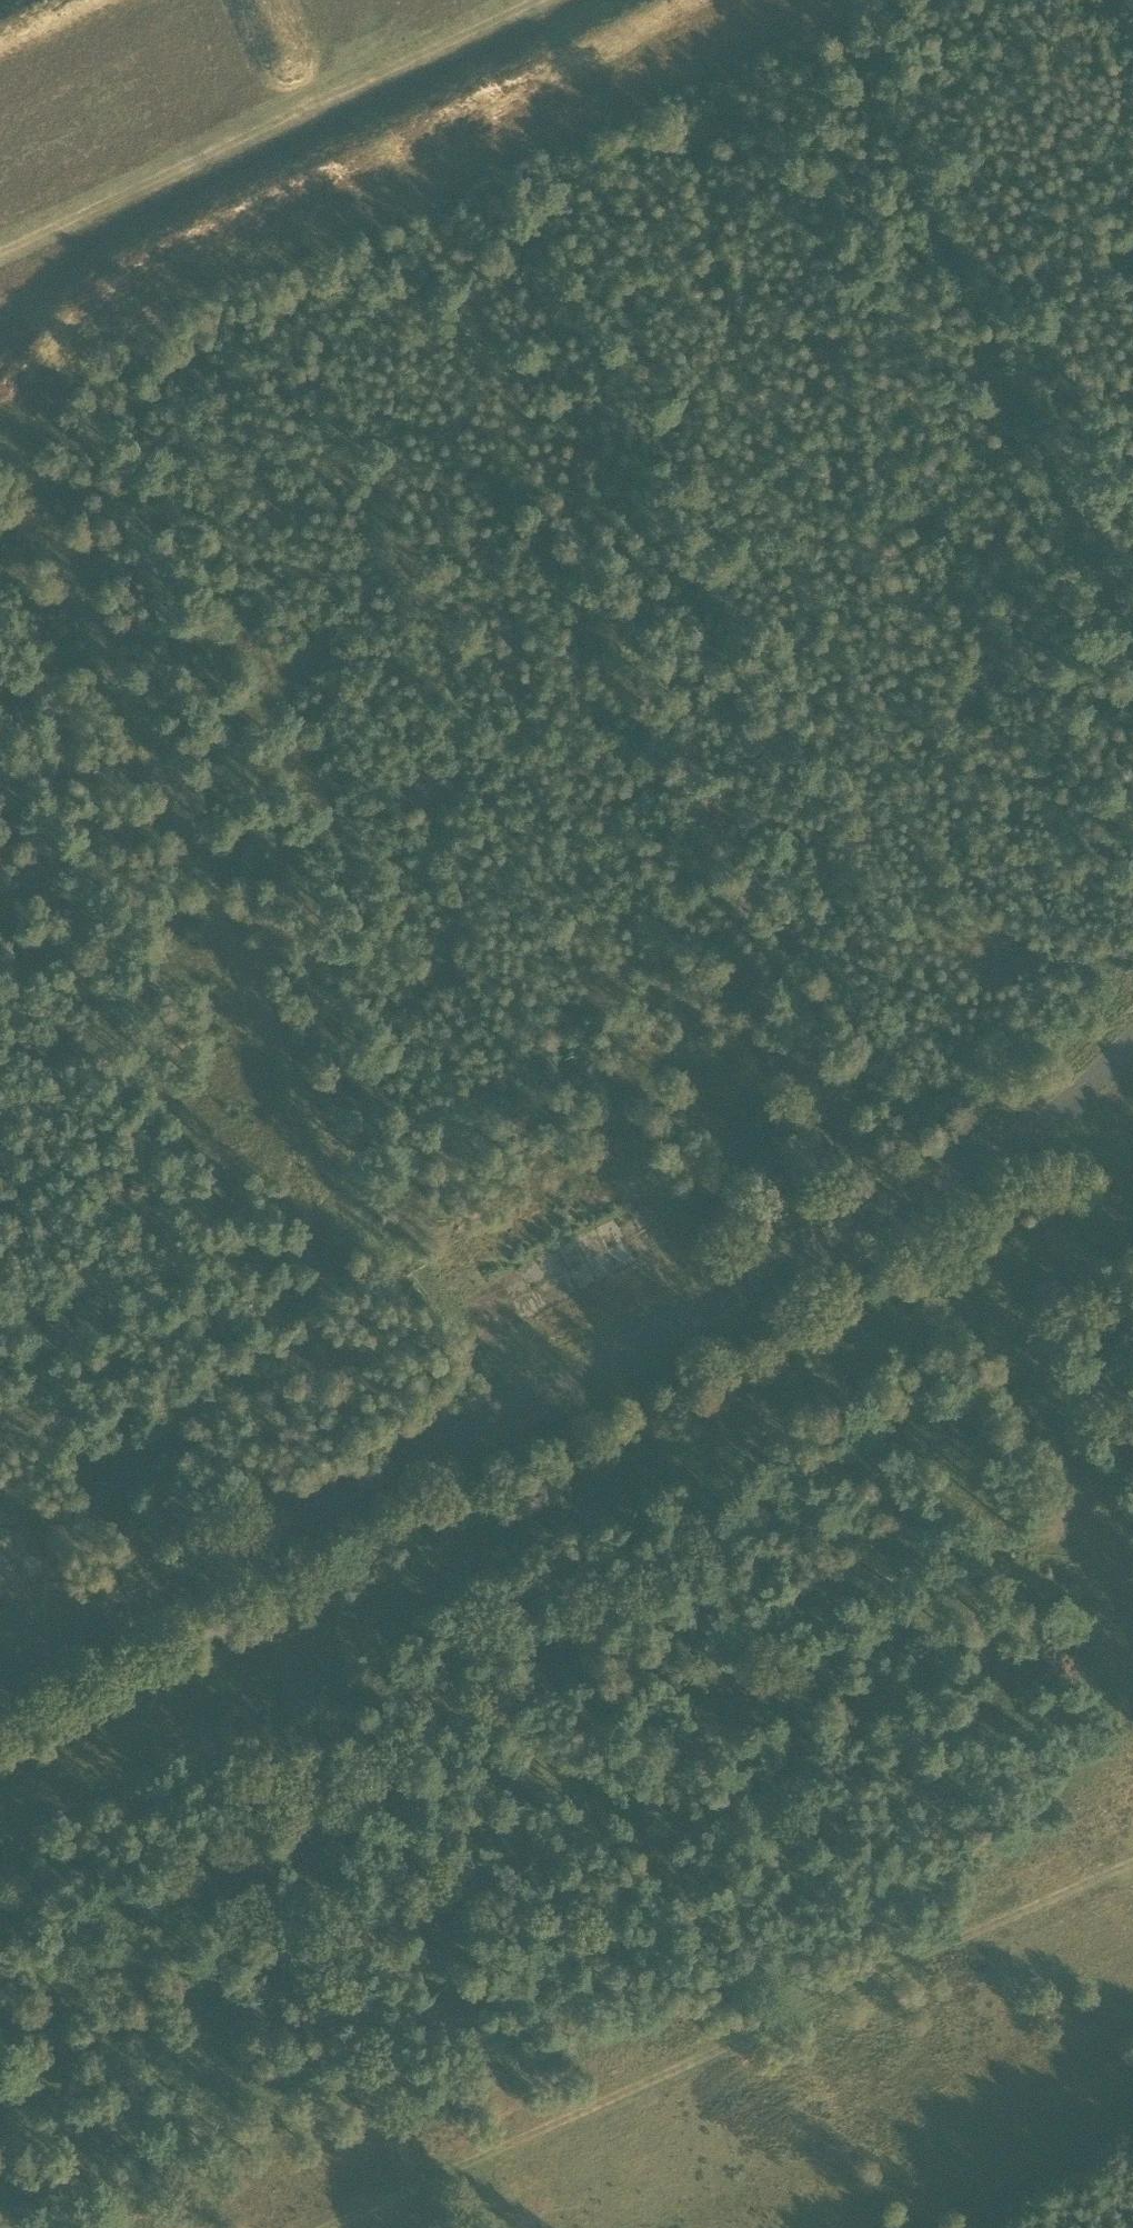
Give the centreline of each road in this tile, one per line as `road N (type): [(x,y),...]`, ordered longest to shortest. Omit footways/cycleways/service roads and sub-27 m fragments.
road 1 (track): [(0,1674),(1040,1121),(1132,1034)]
road 2 (track): [(1132,1871),(348,2227)]
road 3 (track): [(0,249),(527,0)]

